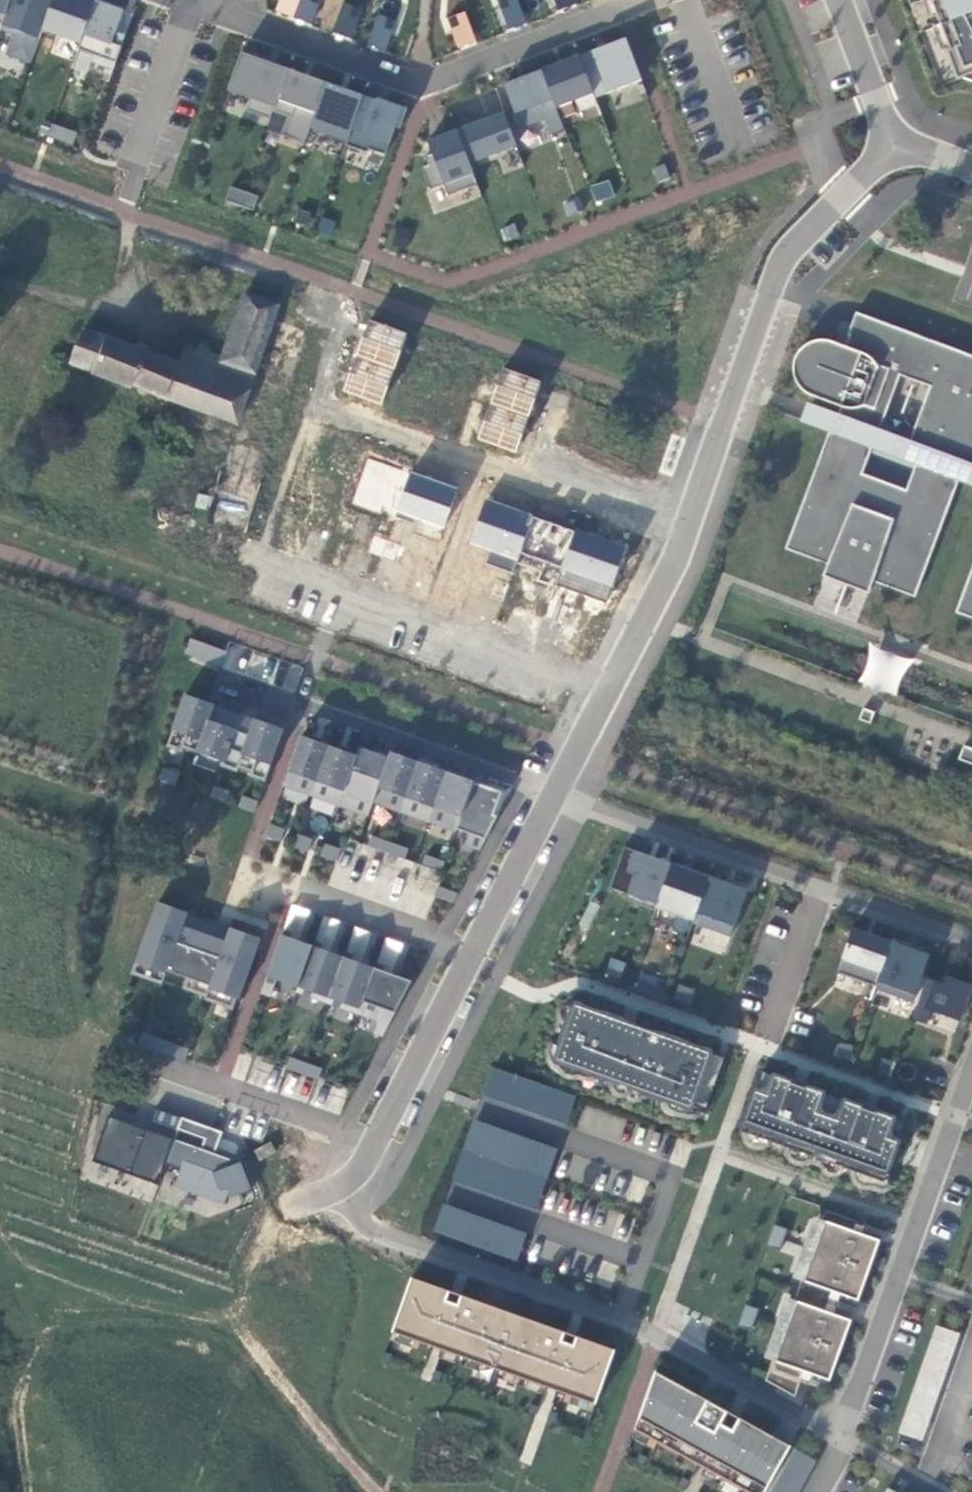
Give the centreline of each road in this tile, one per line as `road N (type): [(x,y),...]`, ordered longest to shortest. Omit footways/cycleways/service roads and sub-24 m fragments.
road 1 (residential): [(656,1336),(818,887)]
road 2 (residential): [(217,14),(427,84),(652,0)]
road 3 (residential): [(894,144),(784,260),(675,541)]
road 4 (residential): [(606,693),(251,564)]
road 5 (residential): [(656,1336),(372,1230),(336,1192)]
road 6 (residential): [(237,680),(556,796)]
road 7 (residential): [(556,796),(818,887)]
road 8 (residential): [(529,489),(300,407)]
road 9 (residential): [(164,1069),(379,1142)]
road 10 (residential): [(842,1443),(656,1336)]
road 11 (residential): [(276,893),(469,962)]
road 12 (residential): [(469,962),(379,1142)]
road 13 (residential): [(556,796),(469,962)]
road 14 (residential): [(842,1443),(900,1280)]
road 15 (residential): [(900,1280),(956,1119)]
road 16 (residential): [(675,541),(606,693)]
road 17 (residential): [(656,1336),(599,1491)]
road 18 (residential): [(300,407),(251,564)]
road 19 (residential): [(818,887),(971,945)]
road 20 (residential): [(836,0),(894,144)]
road 21 (residential): [(675,541),(529,489)]
road 22 (residential): [(529,489),(568,369)]
road 23 (residential): [(344,290),(300,407)]
road 24 (residential): [(375,1491),(295,1397)]

